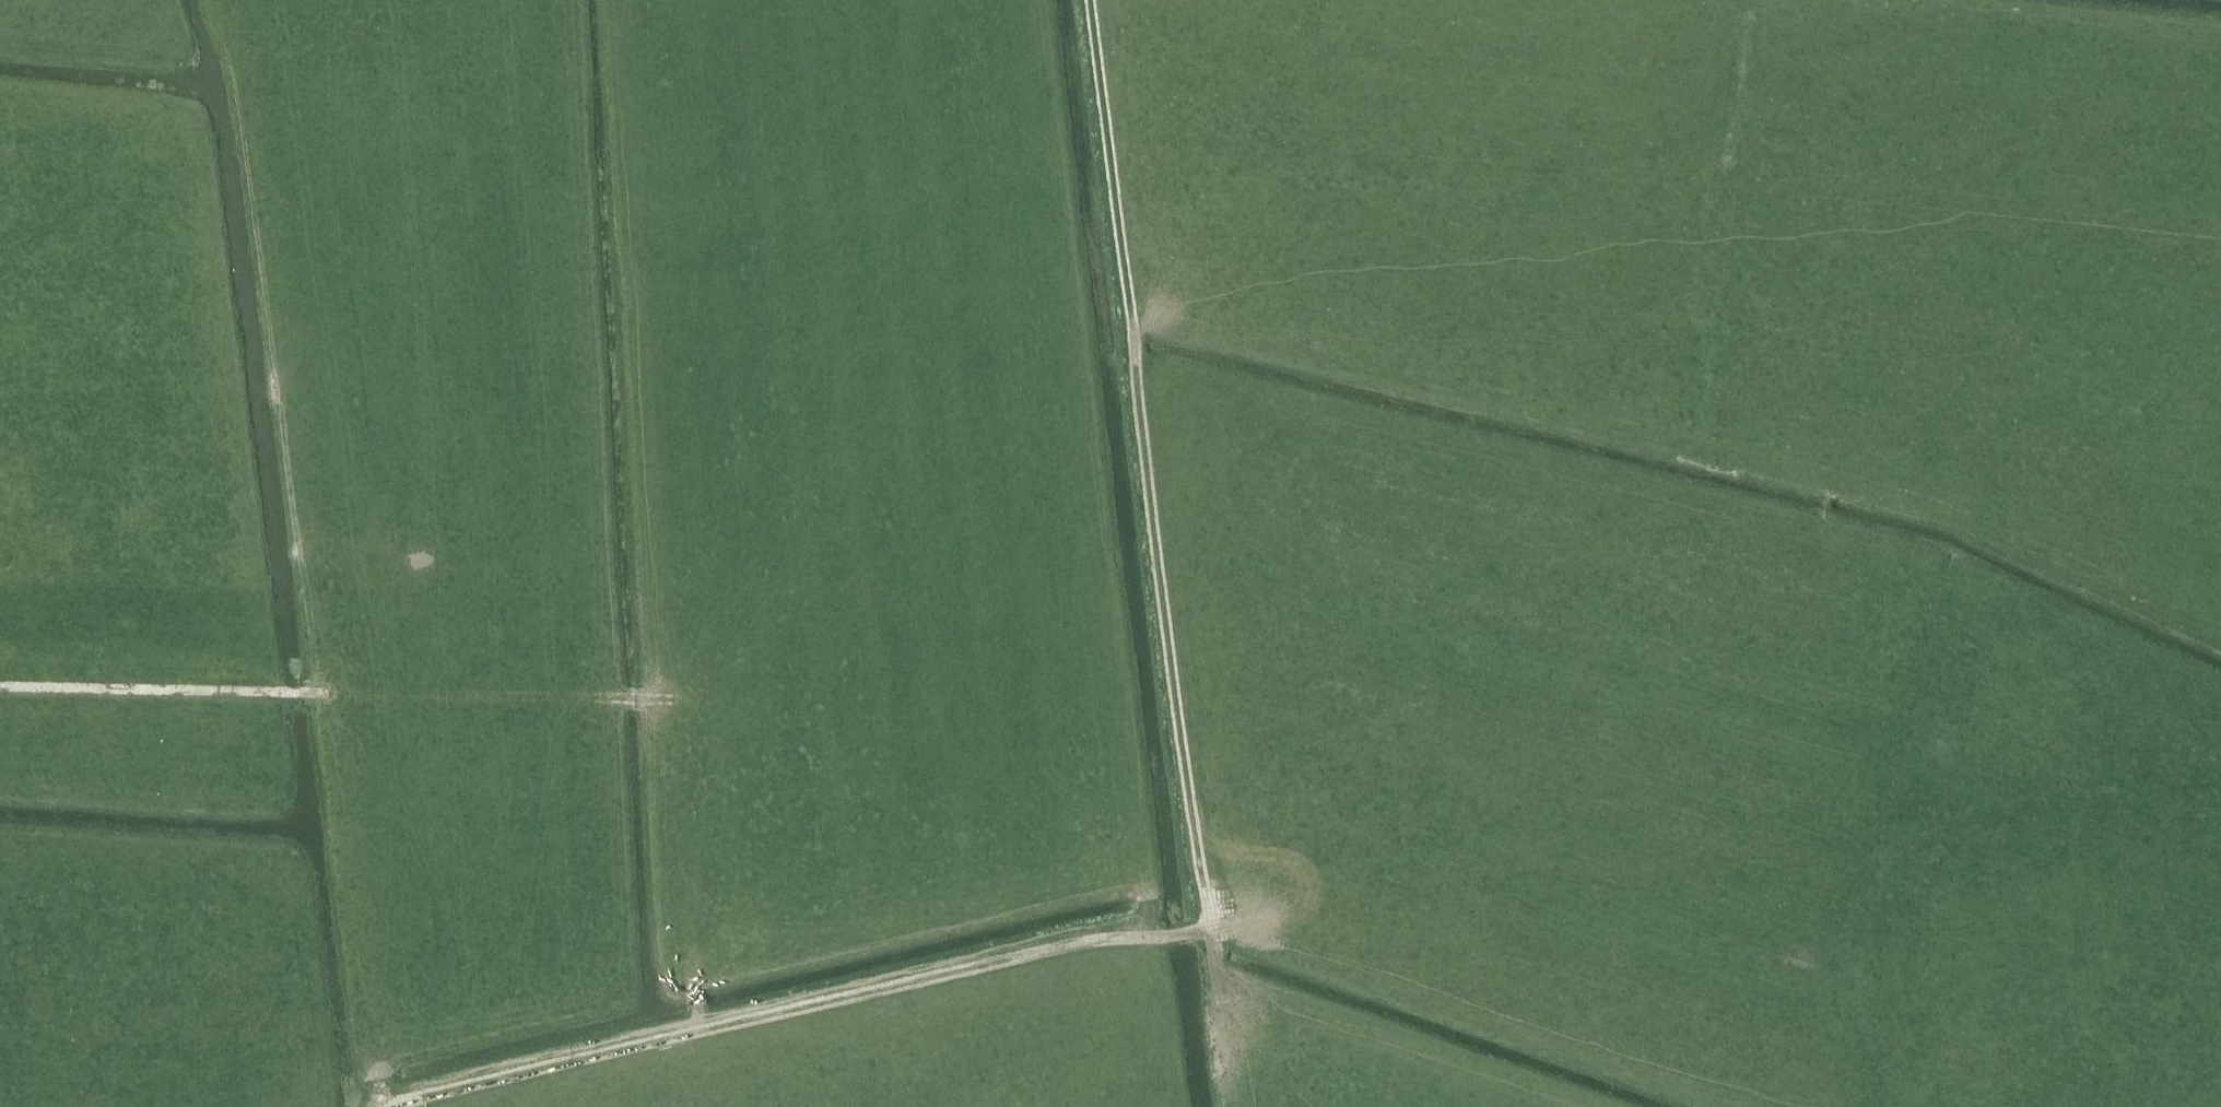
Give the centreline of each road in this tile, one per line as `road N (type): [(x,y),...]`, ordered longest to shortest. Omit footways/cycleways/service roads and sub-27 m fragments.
road 1 (track): [(1091,0),(1207,922),(1198,932),(1077,944),(391,1106)]
road 2 (track): [(0,688),(327,693)]

